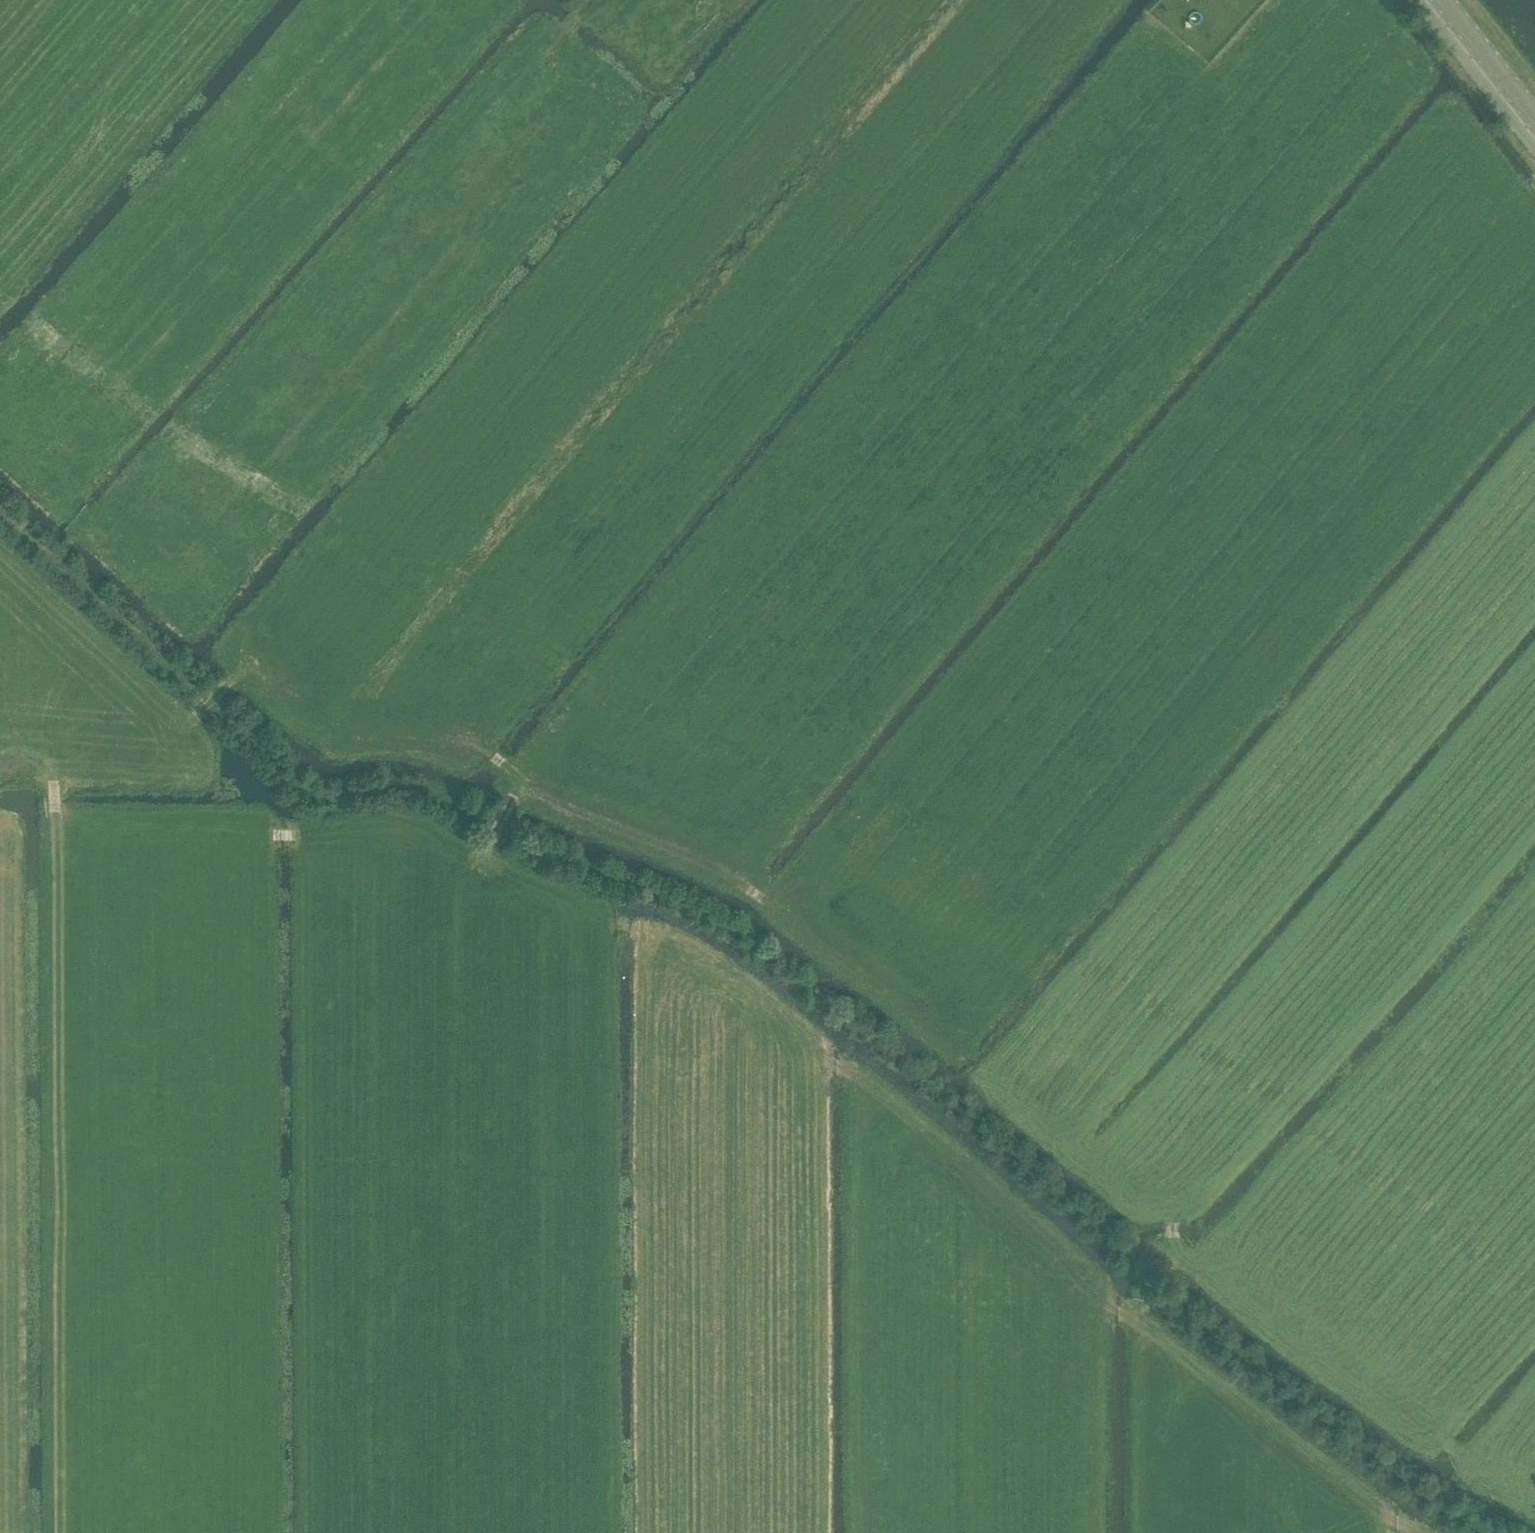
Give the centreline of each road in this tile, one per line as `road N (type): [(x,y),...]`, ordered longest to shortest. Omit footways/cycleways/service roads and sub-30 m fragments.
road 1 (track): [(1275,121),(1384,0)]
road 2 (tertiary): [(1534,116),(1446,0)]

